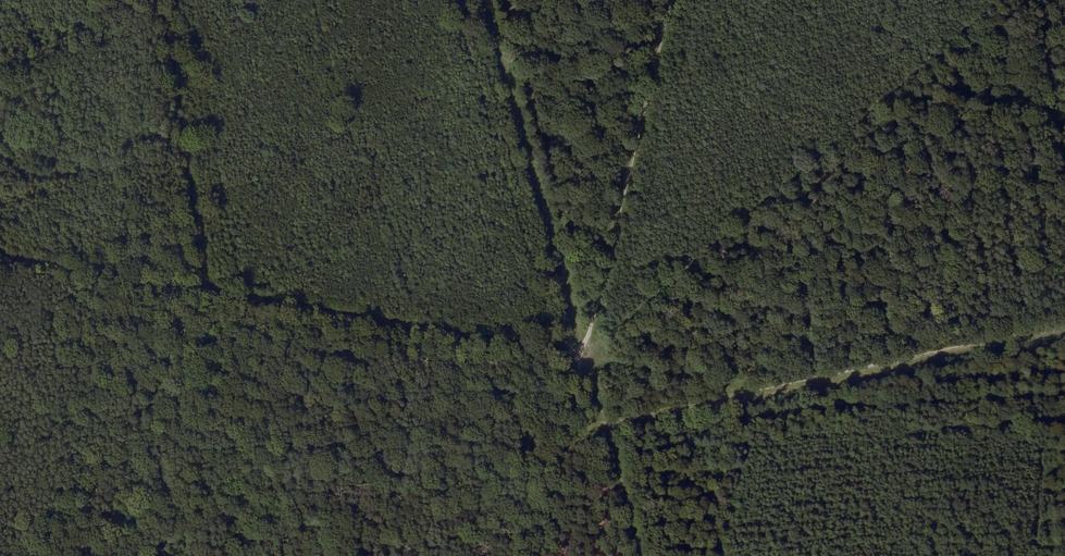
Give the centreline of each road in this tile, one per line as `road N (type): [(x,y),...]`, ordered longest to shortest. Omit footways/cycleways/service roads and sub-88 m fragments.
road 1 (track): [(0,254),(583,356)]
road 2 (track): [(535,555),(670,0)]
road 3 (track): [(489,0),(583,356)]
road 4 (track): [(1064,326),(772,387)]
road 5 (track): [(772,387),(564,435)]
road 6 (track): [(583,356),(772,387)]

